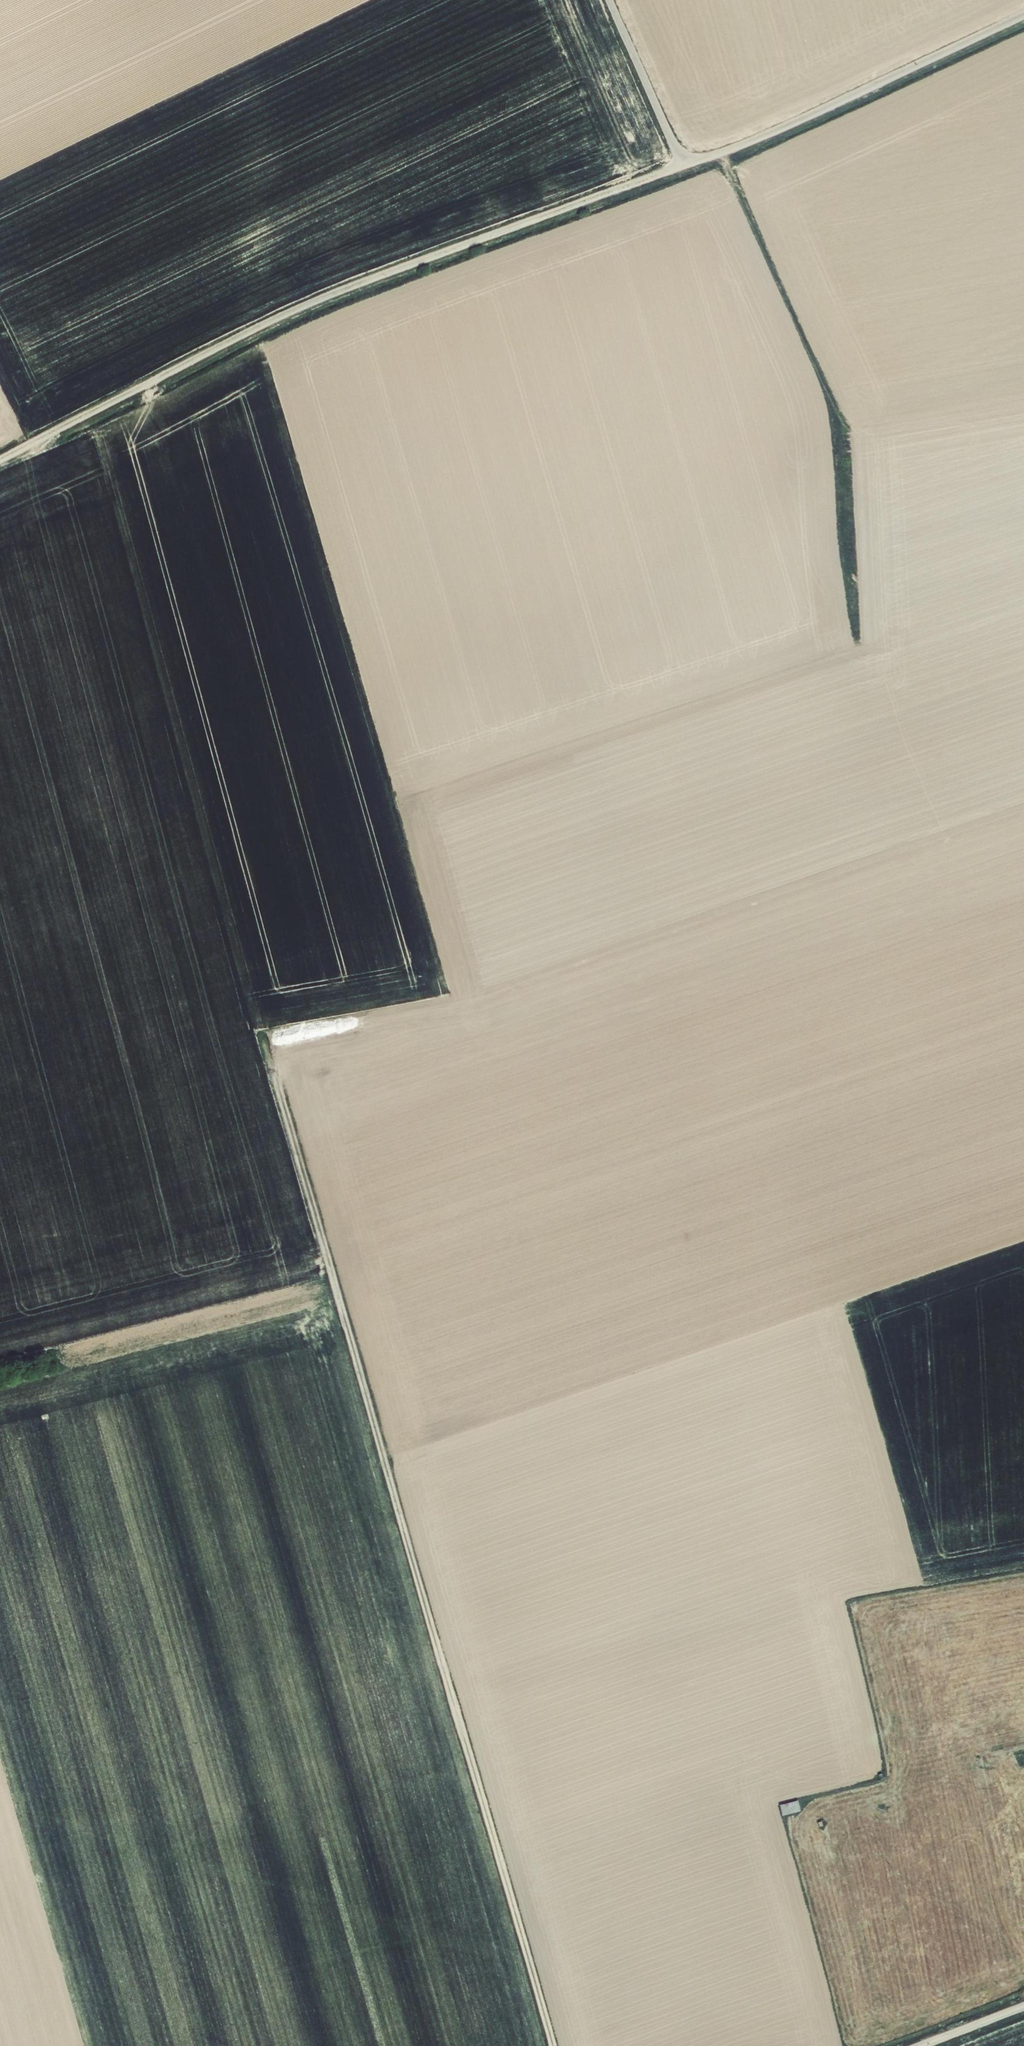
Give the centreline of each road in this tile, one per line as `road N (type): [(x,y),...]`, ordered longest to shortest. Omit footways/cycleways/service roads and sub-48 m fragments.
road 1 (track): [(553,2045),(271,1063)]
road 2 (track): [(686,159),(271,321),(0,460)]
road 3 (track): [(1023,16),(784,128),(686,159)]
road 4 (track): [(722,152),(837,420)]
road 5 (track): [(686,159),(609,0)]

